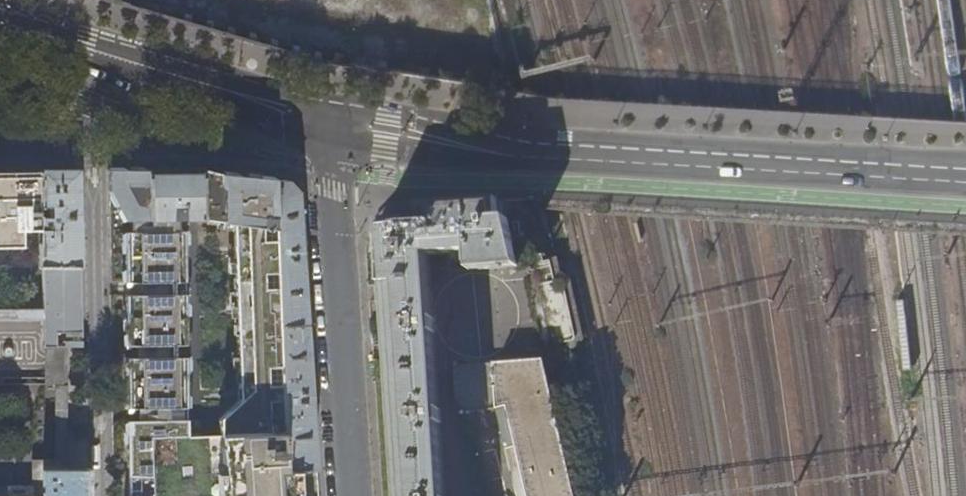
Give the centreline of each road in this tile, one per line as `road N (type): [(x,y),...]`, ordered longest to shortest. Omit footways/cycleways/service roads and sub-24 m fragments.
road 1 (secondary): [(965,174),(510,152),(326,119)]
road 2 (residential): [(326,119),(353,495)]
road 3 (secondary): [(326,119),(0,23)]

